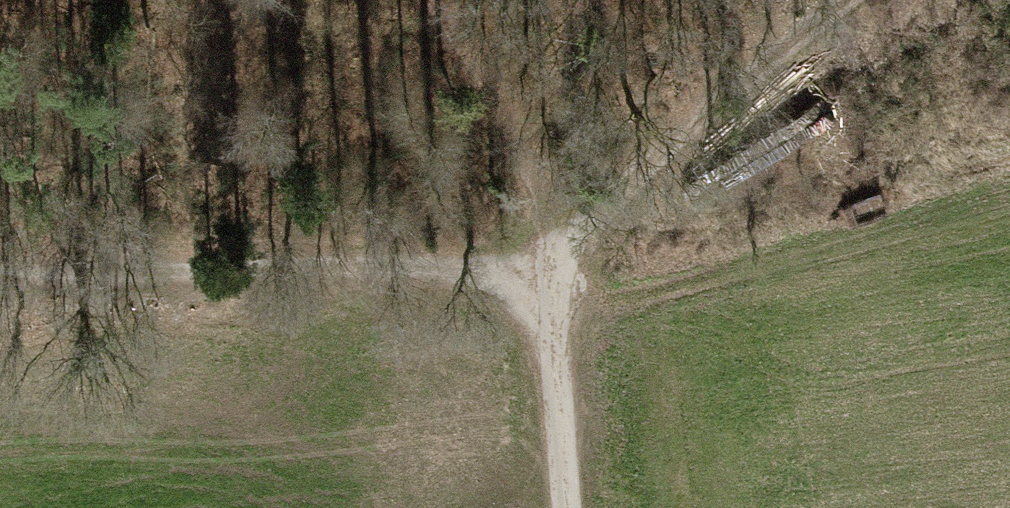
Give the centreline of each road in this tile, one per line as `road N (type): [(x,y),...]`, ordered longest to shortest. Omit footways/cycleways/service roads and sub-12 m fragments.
road 1 (track): [(0,259),(75,270),(546,276)]
road 2 (track): [(546,276),(614,191),(851,0)]
road 3 (track): [(546,276),(522,181),(428,0)]
road 4 (track): [(567,507),(546,276)]

